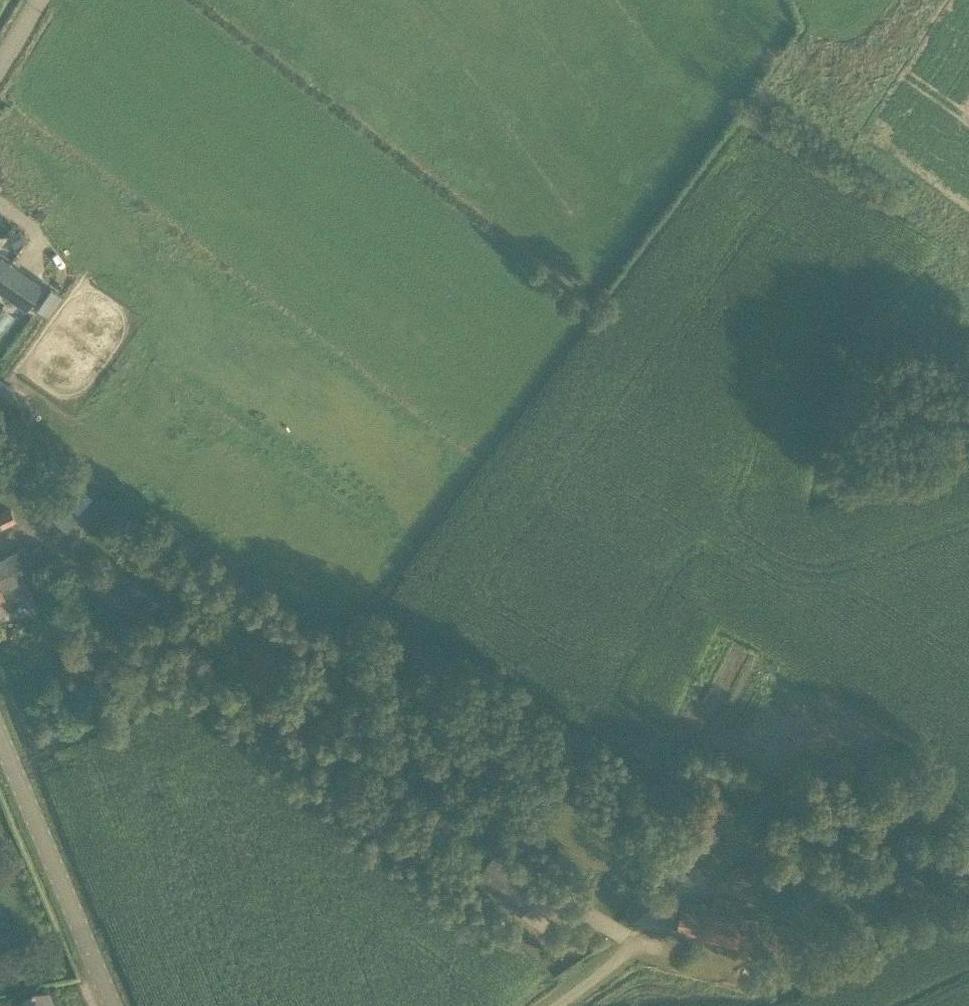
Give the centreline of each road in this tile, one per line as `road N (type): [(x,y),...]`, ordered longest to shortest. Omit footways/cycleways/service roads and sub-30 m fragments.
road 1 (unclassified): [(112,1005),(0,743)]

